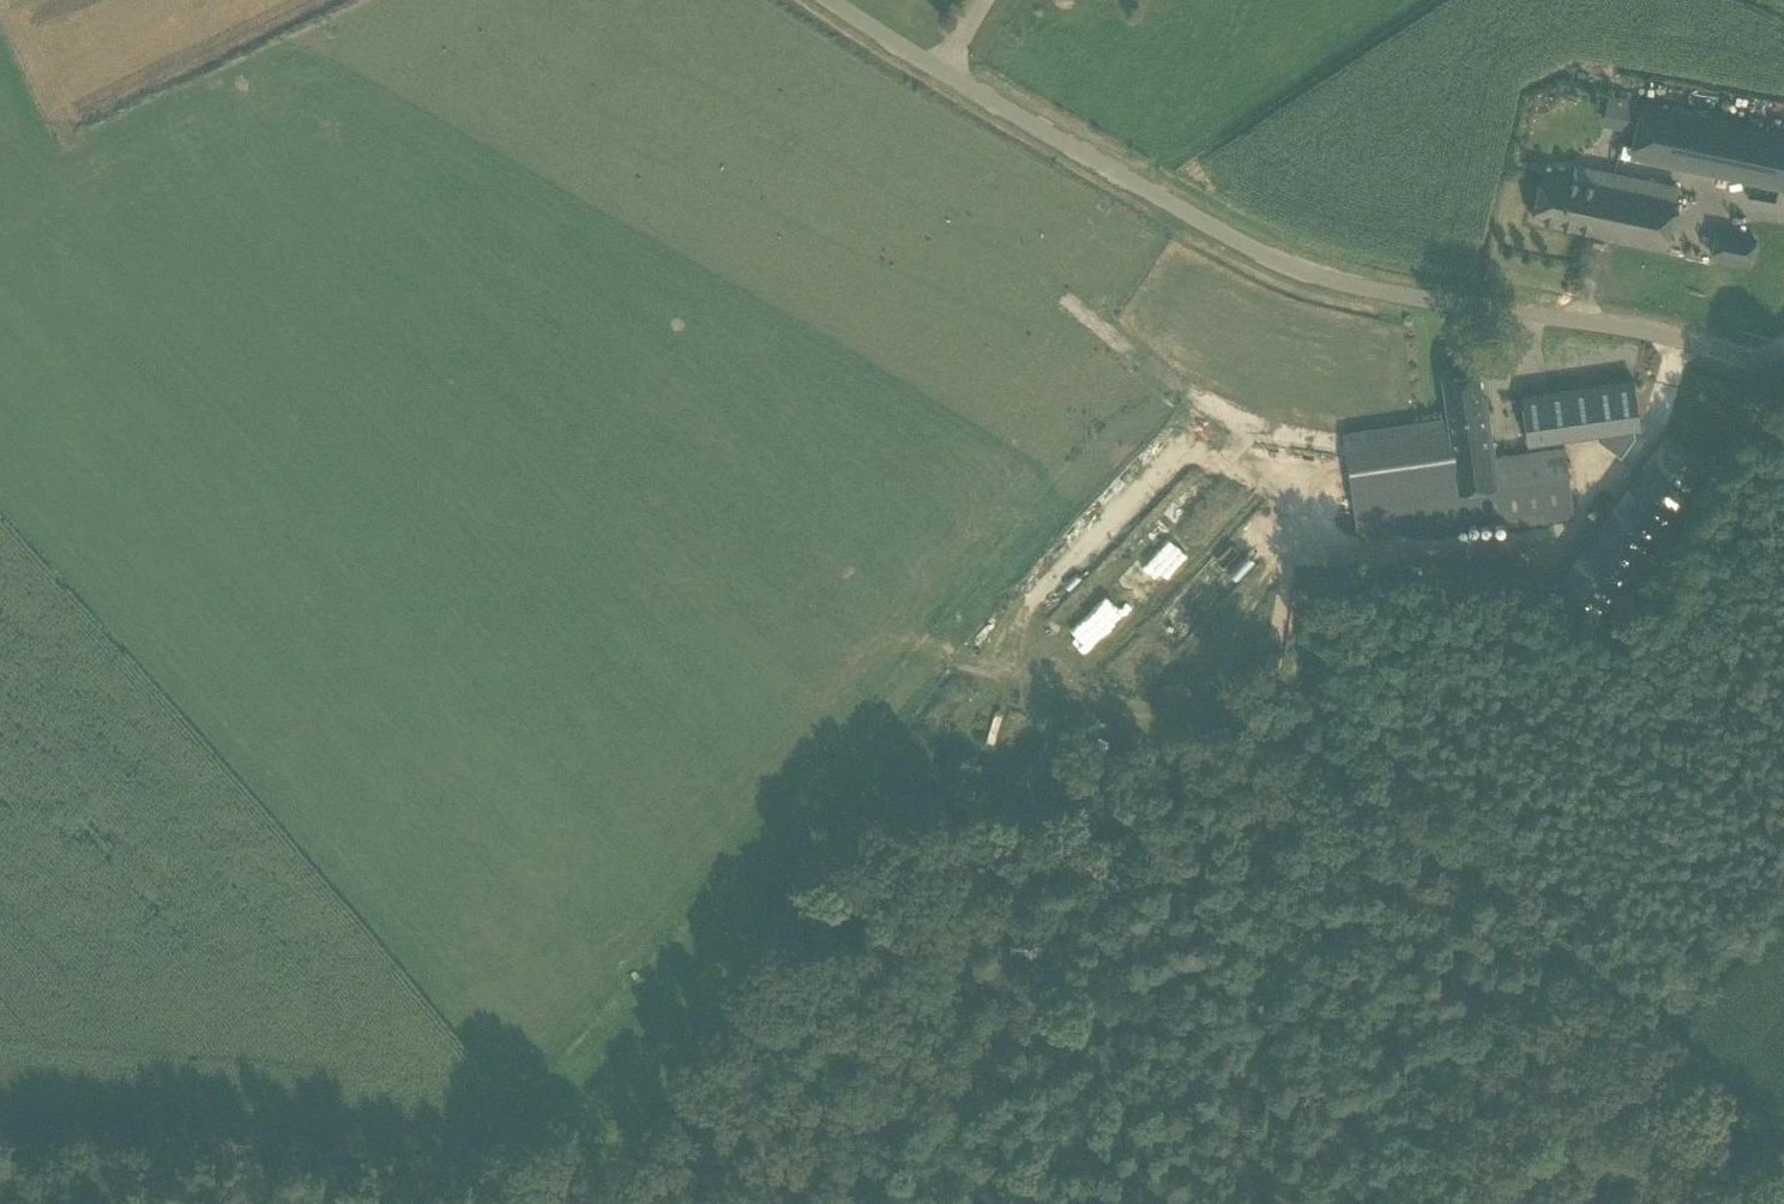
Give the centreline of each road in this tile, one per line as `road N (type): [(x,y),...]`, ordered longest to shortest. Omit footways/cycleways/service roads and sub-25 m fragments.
road 1 (unclassified): [(1783,382),(1618,325),(1461,306),(1311,272),(1133,188),(825,0)]

